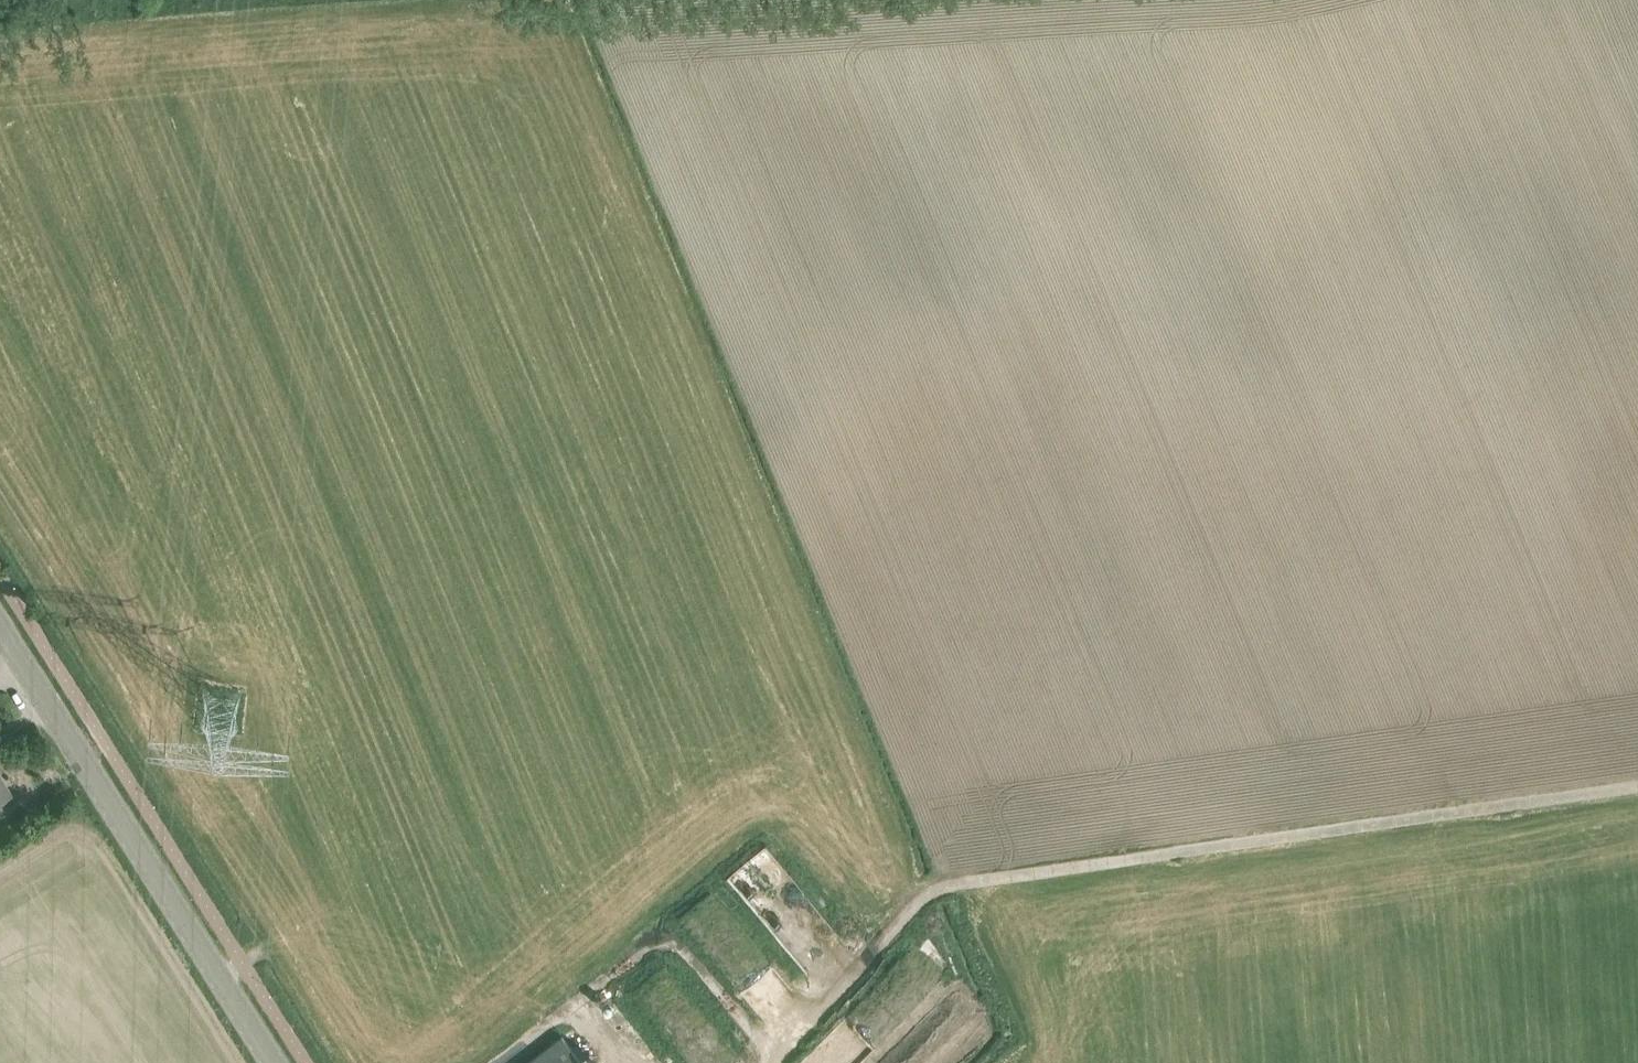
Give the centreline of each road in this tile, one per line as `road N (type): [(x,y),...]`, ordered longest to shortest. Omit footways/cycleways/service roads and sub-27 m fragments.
road 1 (track): [(1637,791),(940,891),(904,918),(780,1062)]
road 2 (tertiary): [(277,1062),(0,627)]

